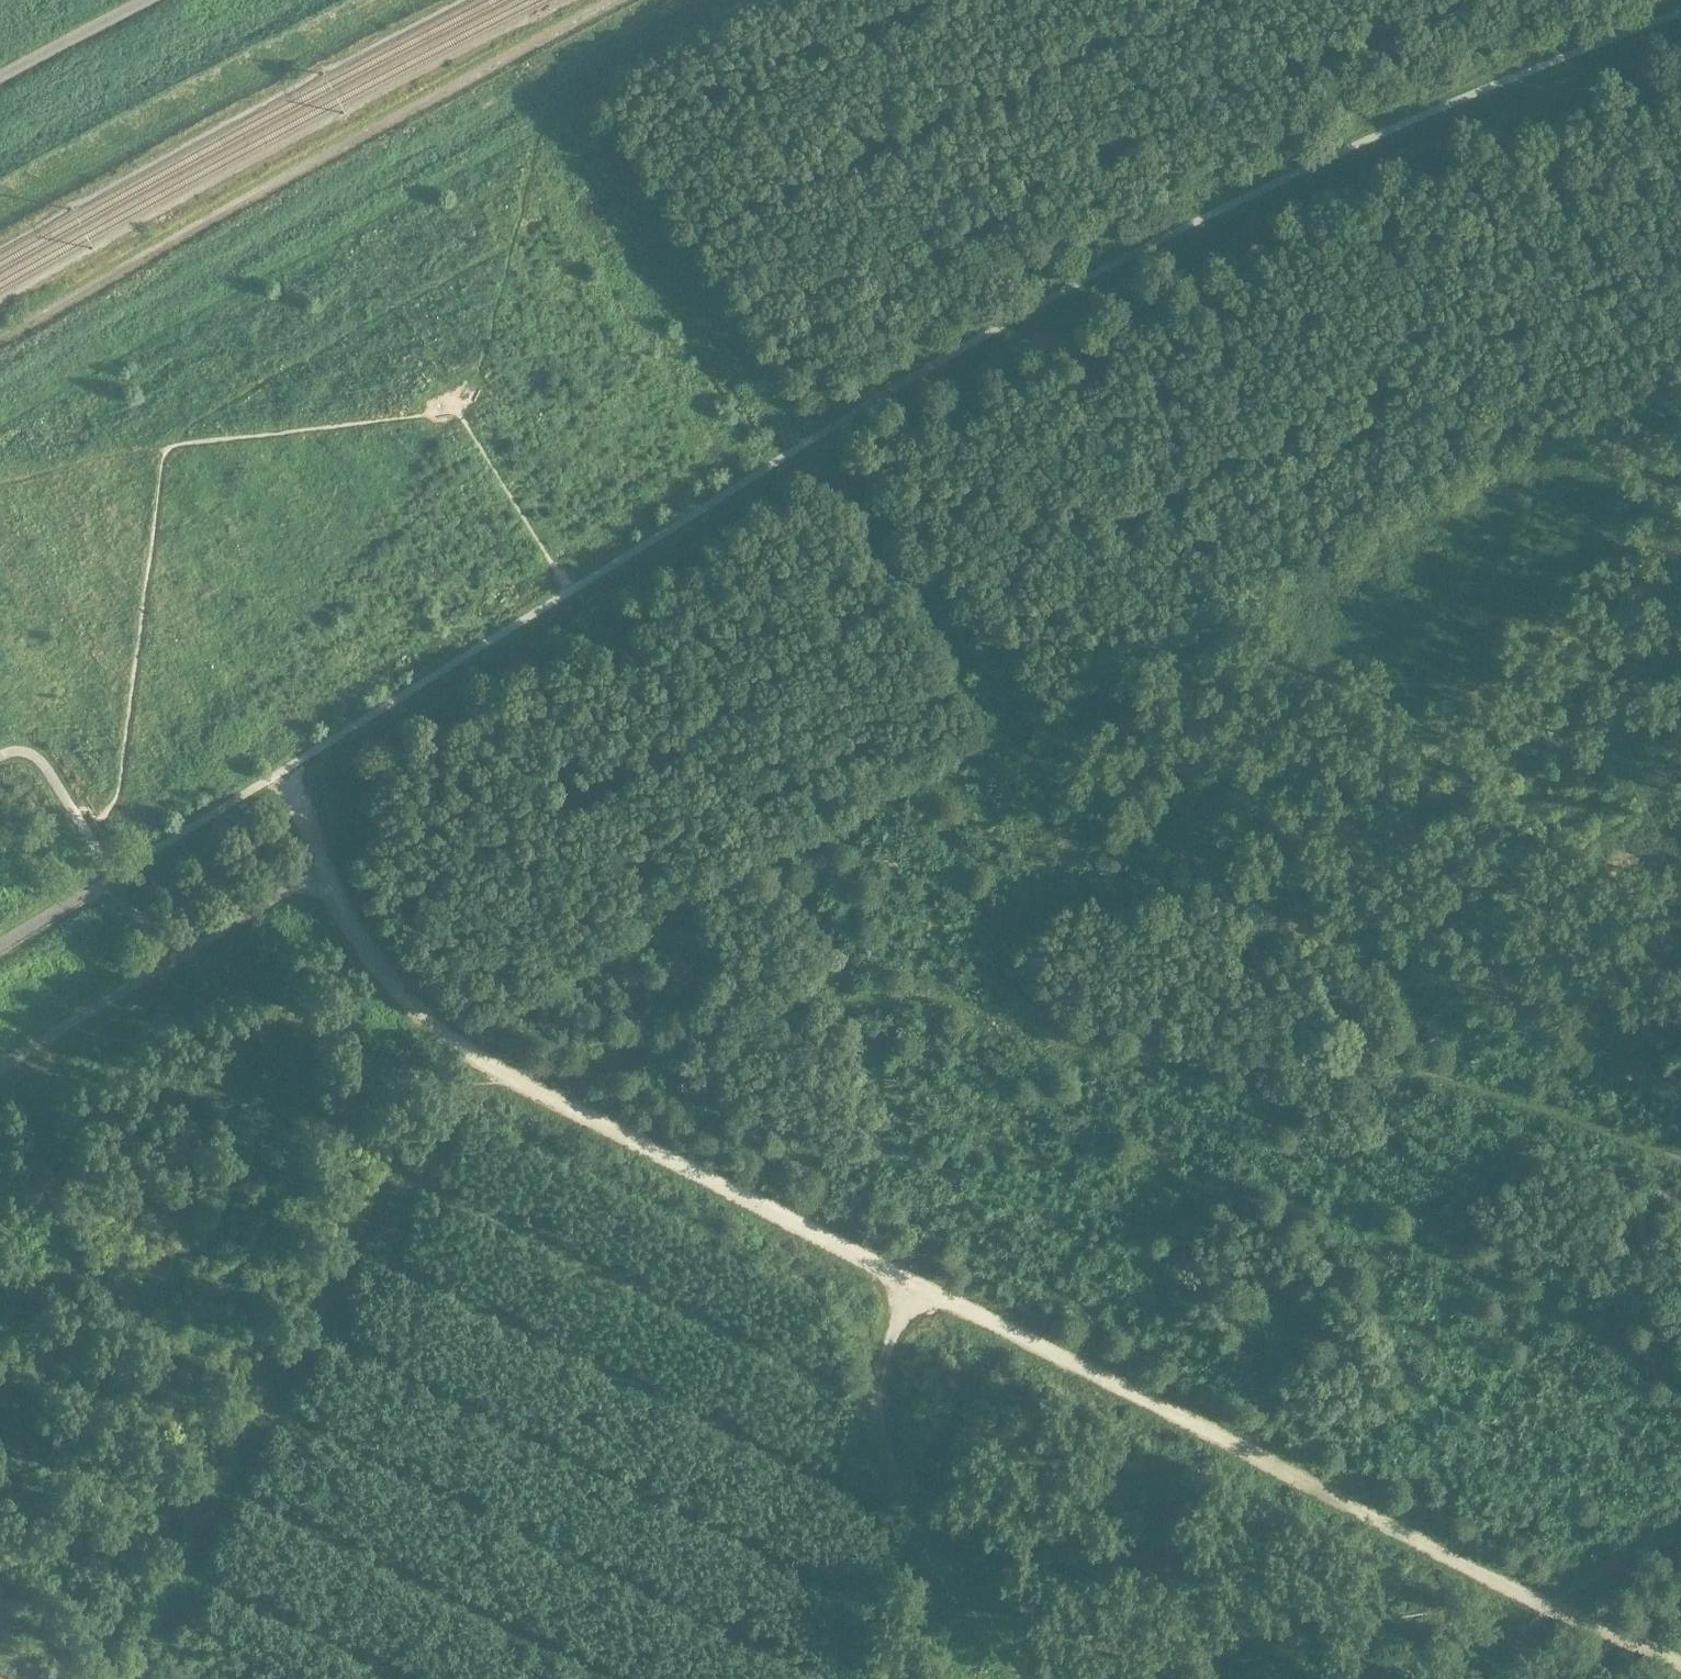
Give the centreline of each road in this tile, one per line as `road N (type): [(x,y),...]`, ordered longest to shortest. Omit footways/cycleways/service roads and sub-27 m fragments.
road 1 (track): [(0,346),(620,0)]
road 2 (unclassified): [(0,1066),(285,898),(315,893),(349,904)]

